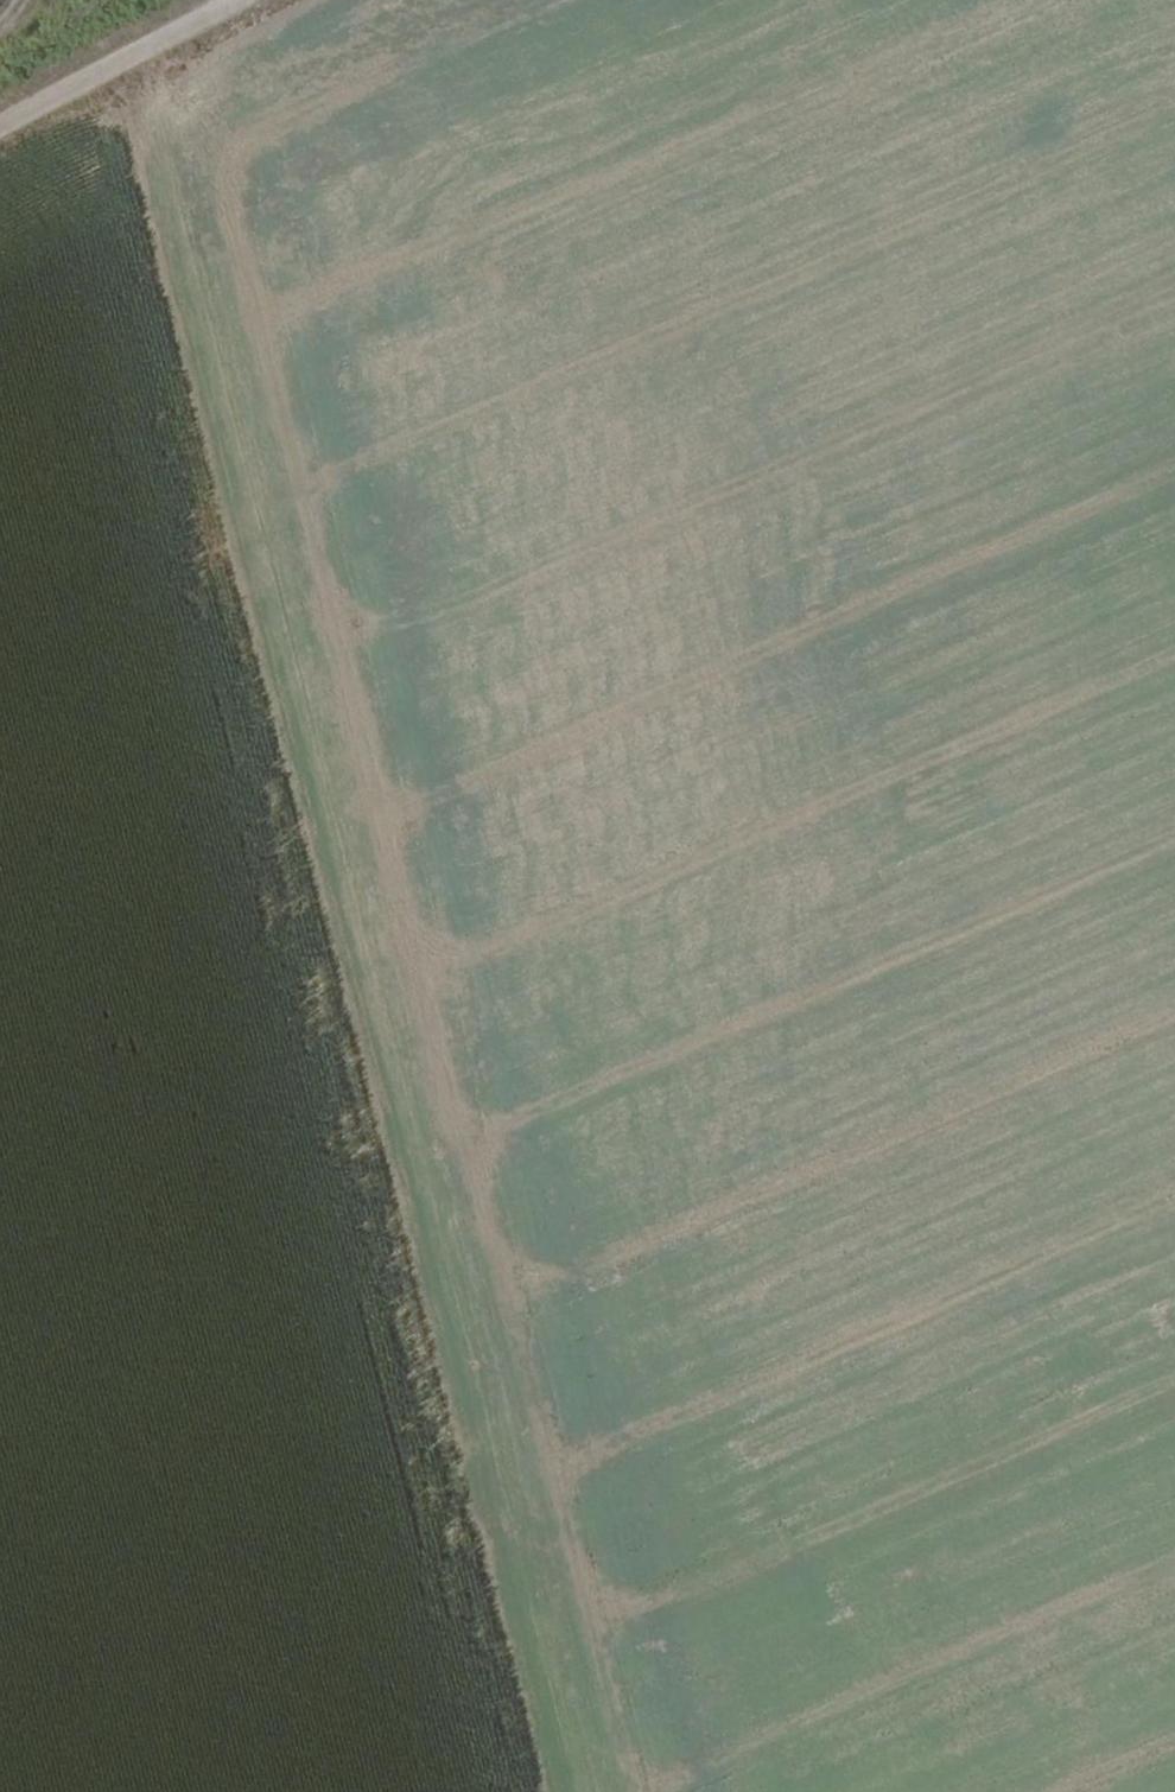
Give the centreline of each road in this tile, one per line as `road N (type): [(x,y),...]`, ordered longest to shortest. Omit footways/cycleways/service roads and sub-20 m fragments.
road 1 (track): [(241,0),(0,130)]

